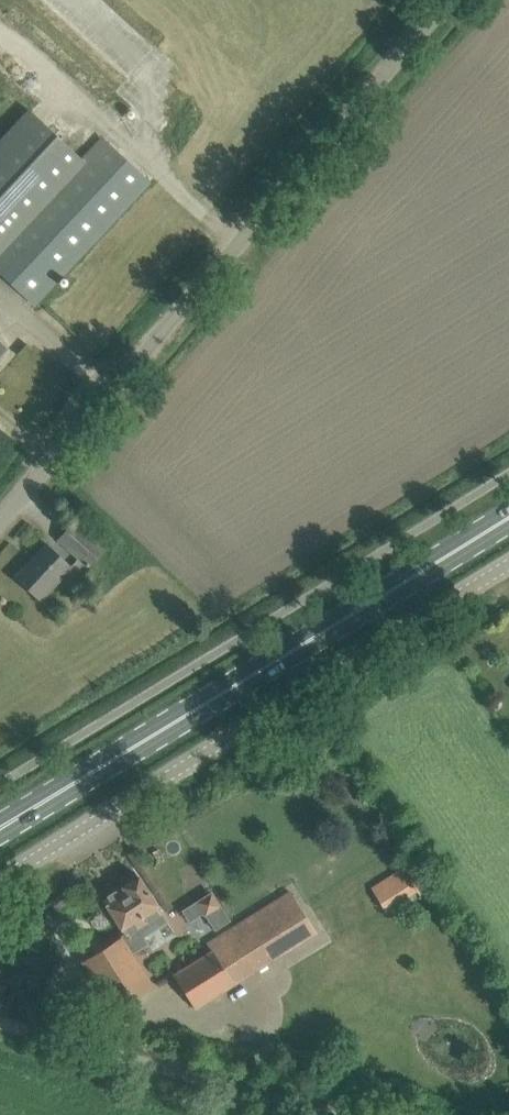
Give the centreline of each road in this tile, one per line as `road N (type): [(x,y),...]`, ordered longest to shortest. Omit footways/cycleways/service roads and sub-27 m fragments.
road 1 (unclassified): [(457,0),(0,530)]
road 2 (unclassified): [(0,878),(508,565)]
road 3 (primary): [(0,827),(508,519)]
road 4 (unclassified): [(312,1114),(0,1023)]

